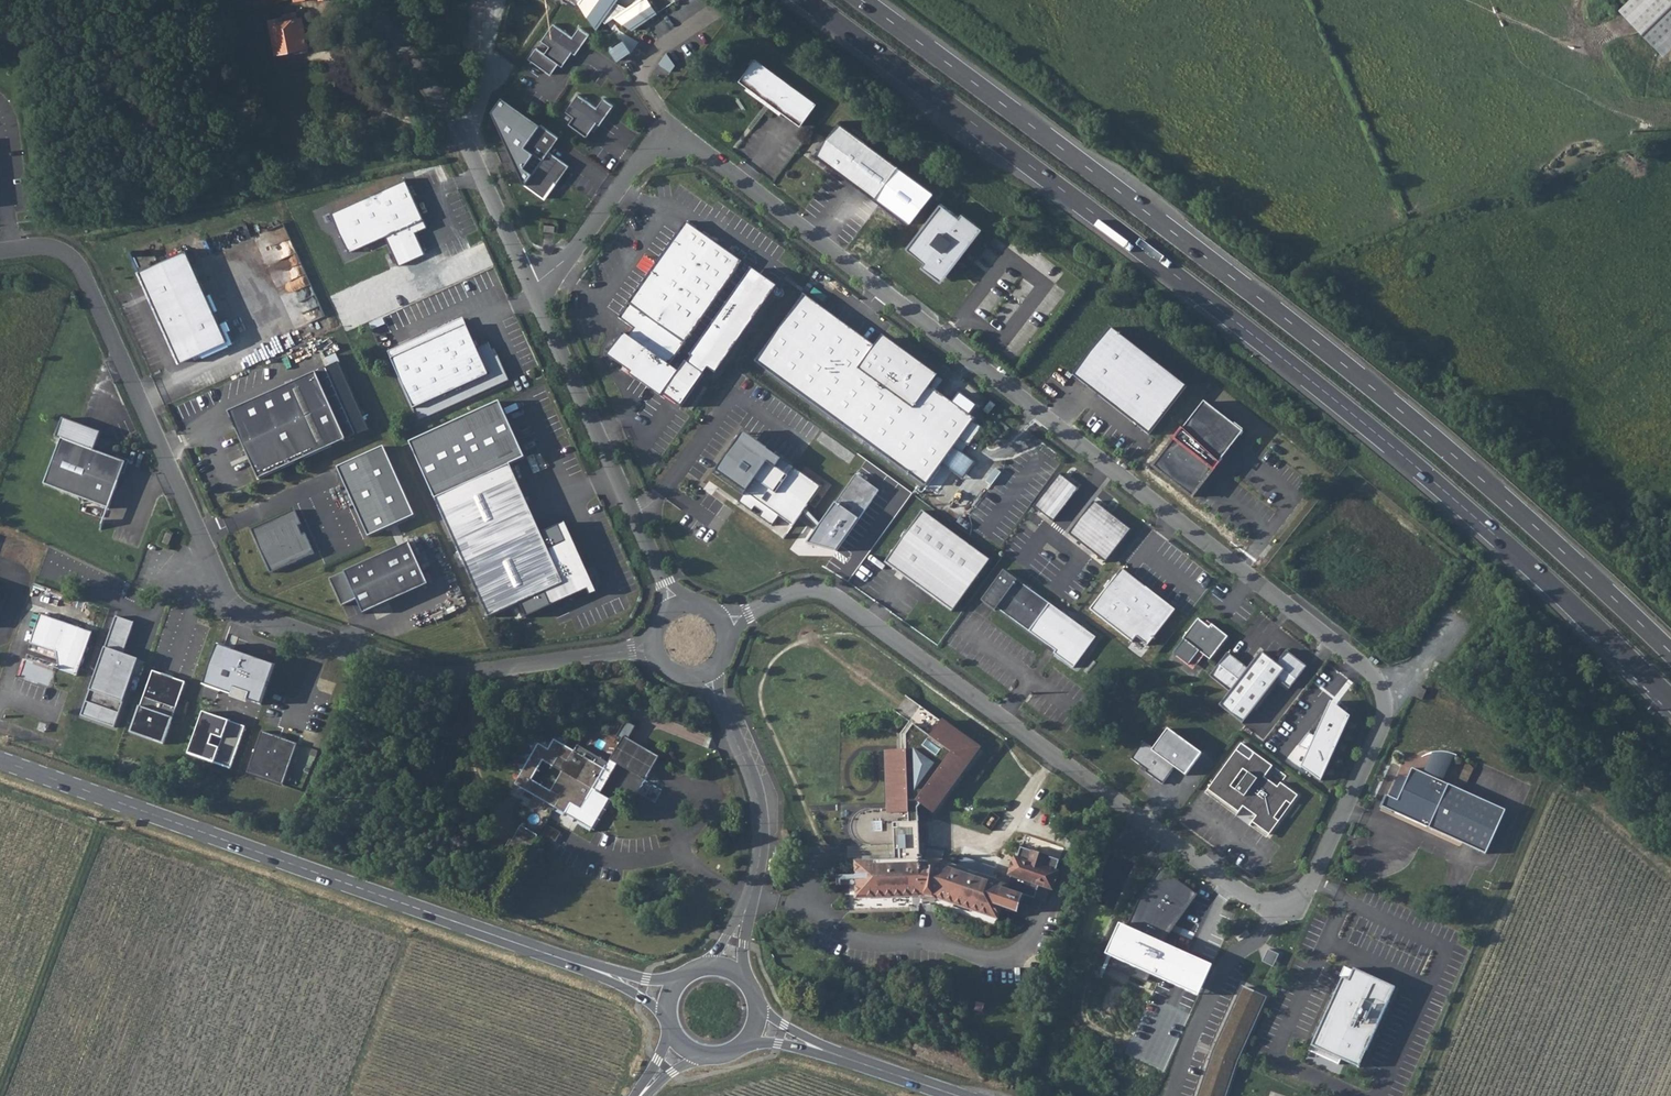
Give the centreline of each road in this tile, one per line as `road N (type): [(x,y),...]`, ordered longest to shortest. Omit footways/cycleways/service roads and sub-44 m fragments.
road 1 (unclassified): [(725,627),(782,598),(821,590),(1262,901),(1307,888),(1386,722),(1376,681),(1345,652),(696,153),(645,157),(562,267),(535,289)]
road 2 (trunk): [(806,0),(1392,446),(1670,700)]
road 3 (trunk): [(1670,653),(1316,343),(861,0)]
road 4 (residential): [(0,249),(56,248),(79,266),(230,602),(452,675),(620,653)]
road 5 (secondary): [(0,761),(590,968)]
road 6 (unclassified): [(535,289),(678,607)]
road 7 (unclassified): [(371,0),(464,143),(535,289)]
road 8 (unclassified): [(743,916),(760,850),(758,806),(708,676)]
road 9 (secondary): [(821,1050),(956,1095)]

